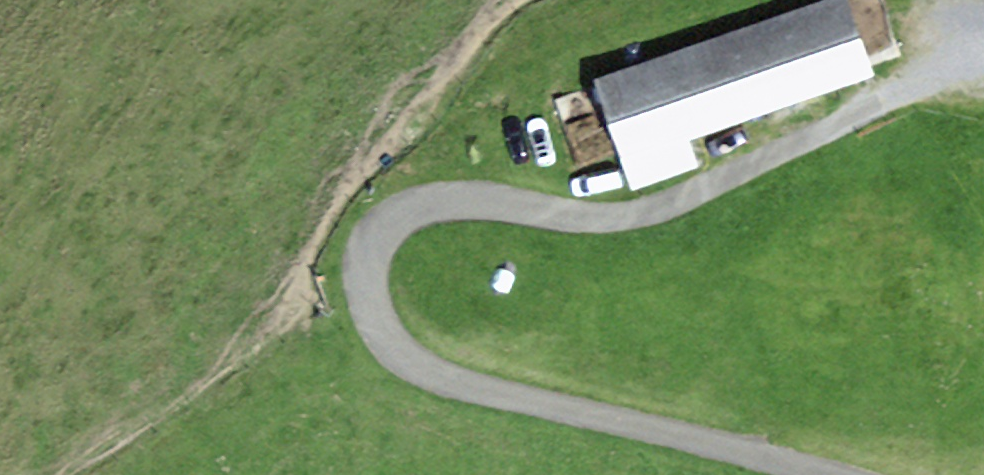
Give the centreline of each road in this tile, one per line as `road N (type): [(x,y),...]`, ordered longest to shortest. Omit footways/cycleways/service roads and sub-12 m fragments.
road 1 (track): [(365,274),(372,244),(423,225),(650,239),(983,97)]
road 2 (track): [(815,474),(467,405),(411,380),(372,309),(365,274)]

